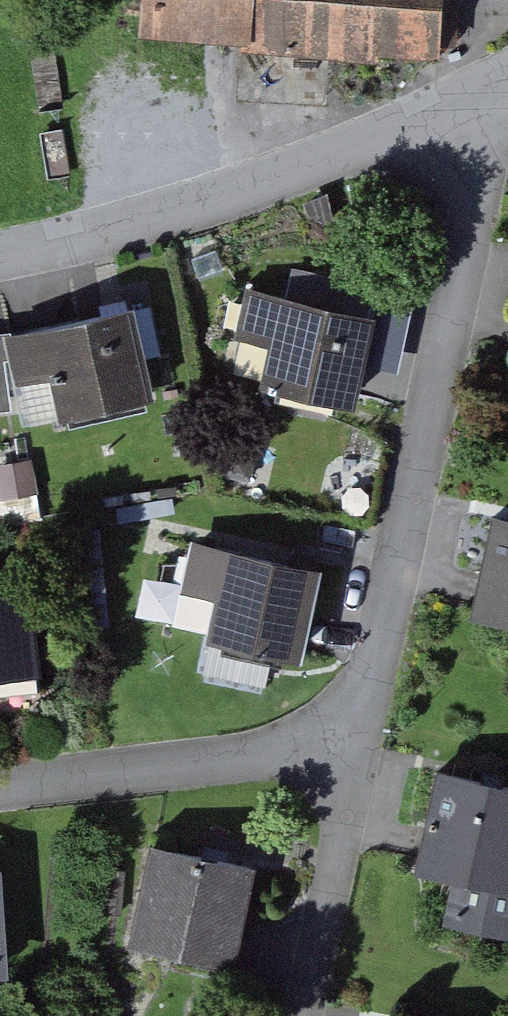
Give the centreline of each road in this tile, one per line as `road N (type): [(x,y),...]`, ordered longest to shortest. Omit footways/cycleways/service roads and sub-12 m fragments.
road 1 (residential): [(503,84),(349,754)]
road 2 (residential): [(0,265),(307,161),(503,84)]
road 3 (residential): [(349,754),(0,788)]
road 4 (residential): [(349,754),(300,1015)]

